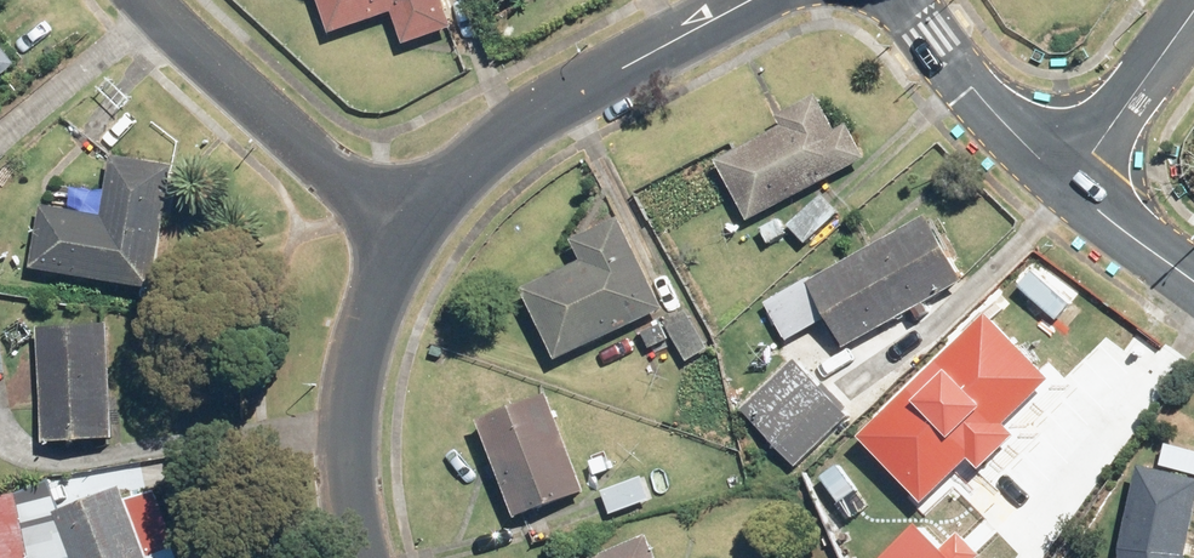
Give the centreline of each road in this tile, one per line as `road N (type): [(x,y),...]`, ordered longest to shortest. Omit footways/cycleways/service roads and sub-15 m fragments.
road 1 (residential): [(412,224),(495,142),(751,0)]
road 2 (residential): [(149,0),(235,85),(412,224)]
road 3 (residential): [(365,557),(353,483),(363,350),(412,224)]
road 4 (tertiary): [(1067,182),(1009,132),(904,0)]
road 5 (residential): [(1067,182),(1193,9)]
road 6 (tertiary): [(1193,282),(1067,182)]

